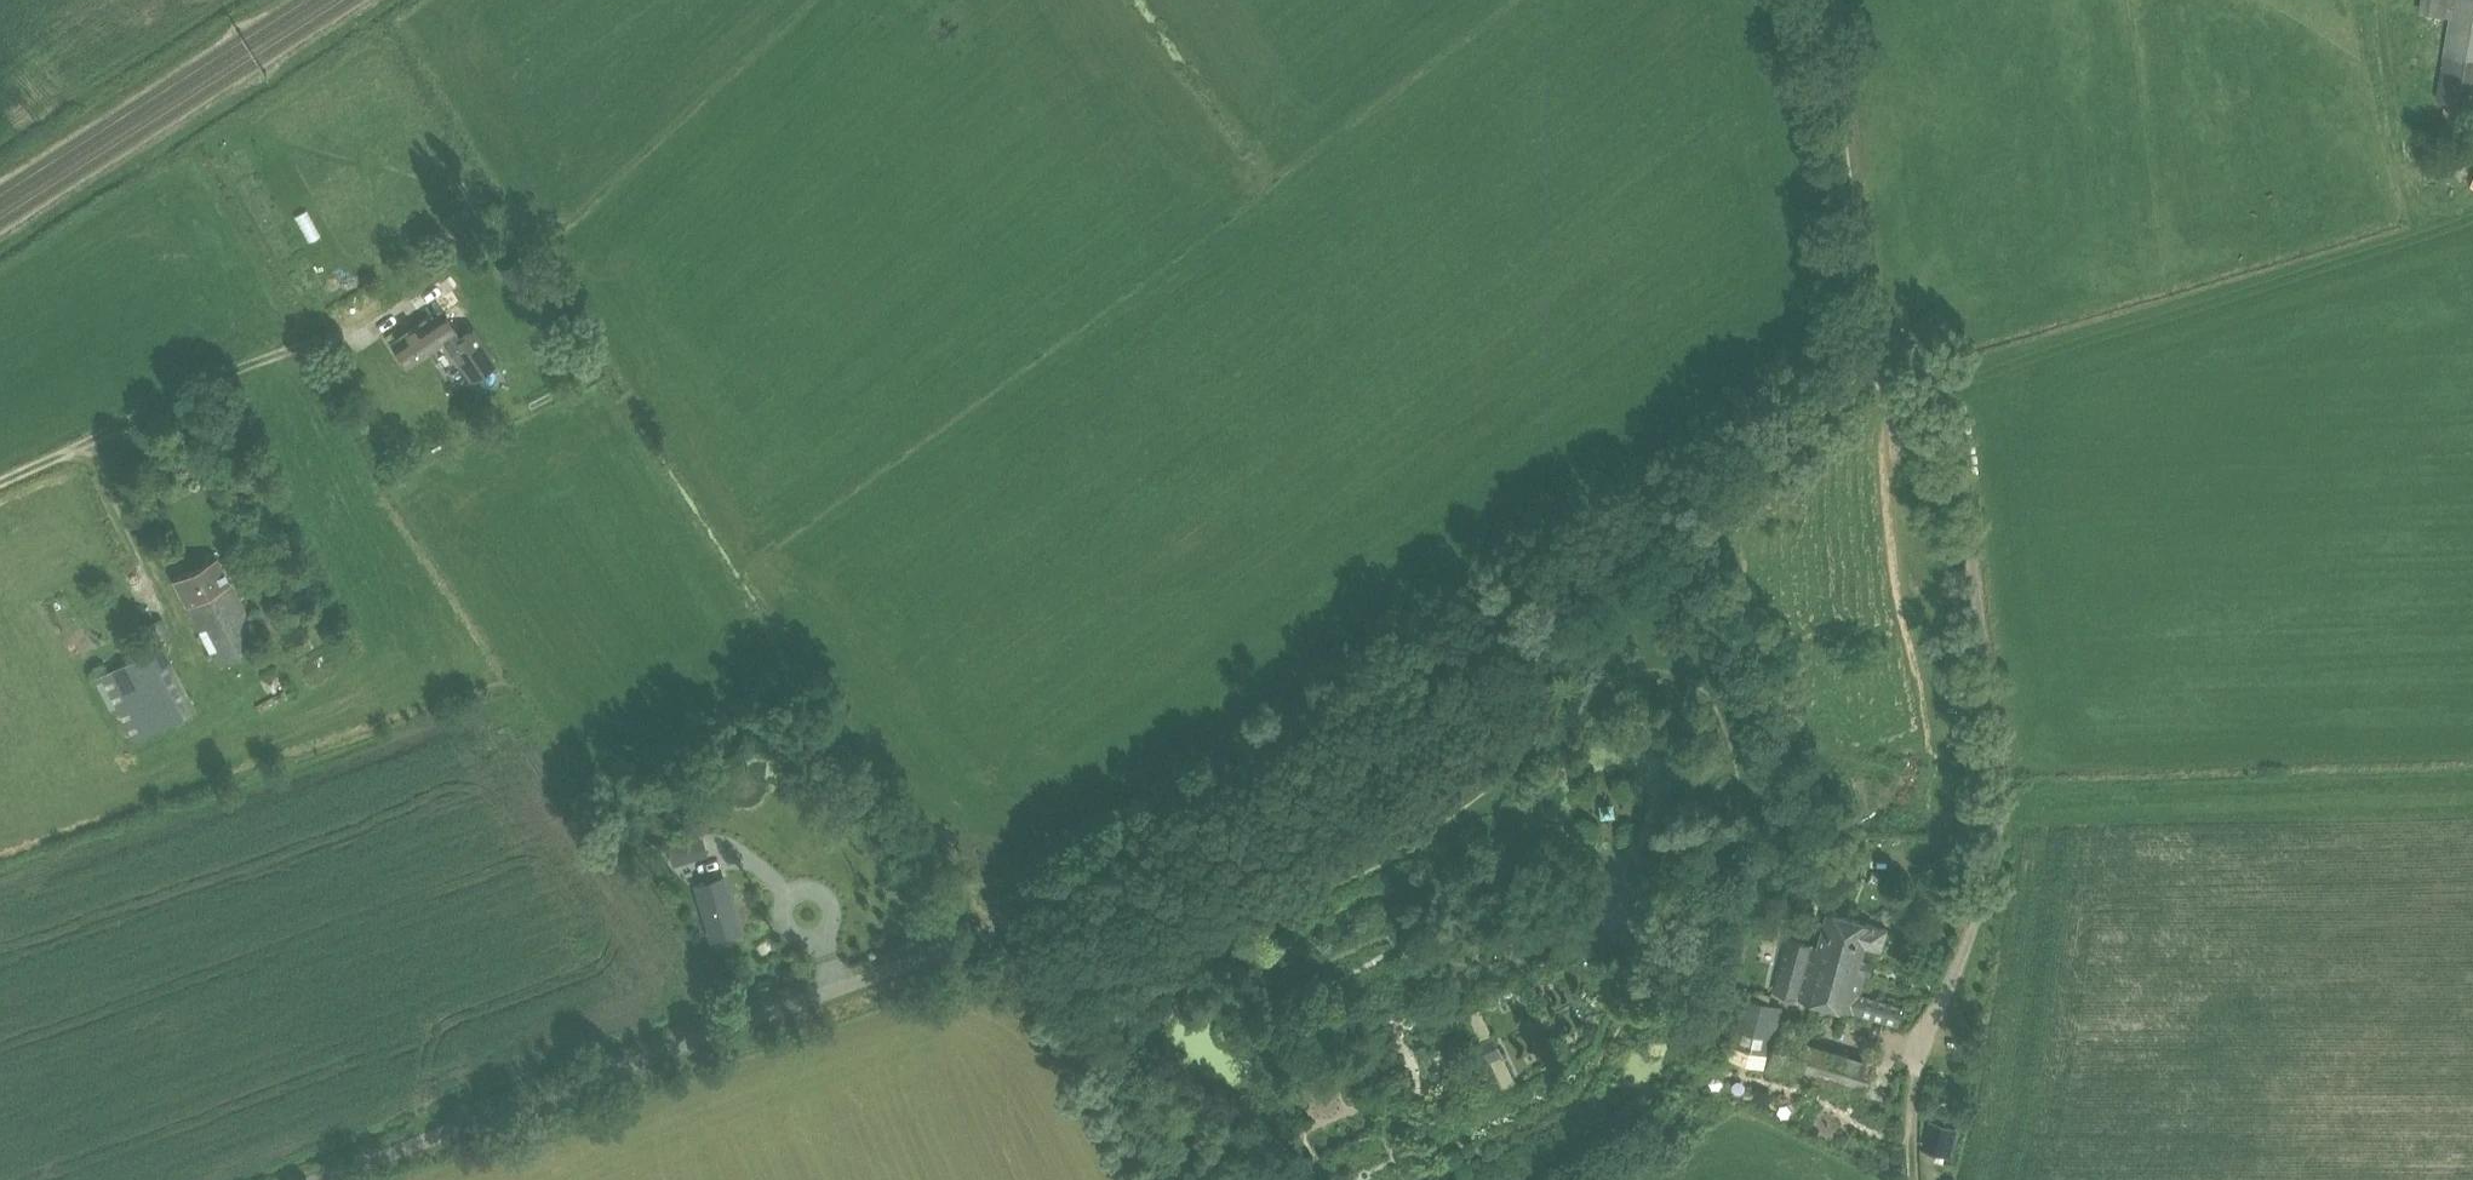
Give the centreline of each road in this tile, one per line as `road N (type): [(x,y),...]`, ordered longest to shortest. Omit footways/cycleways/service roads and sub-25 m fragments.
road 1 (track): [(1823,0),(1881,362)]

